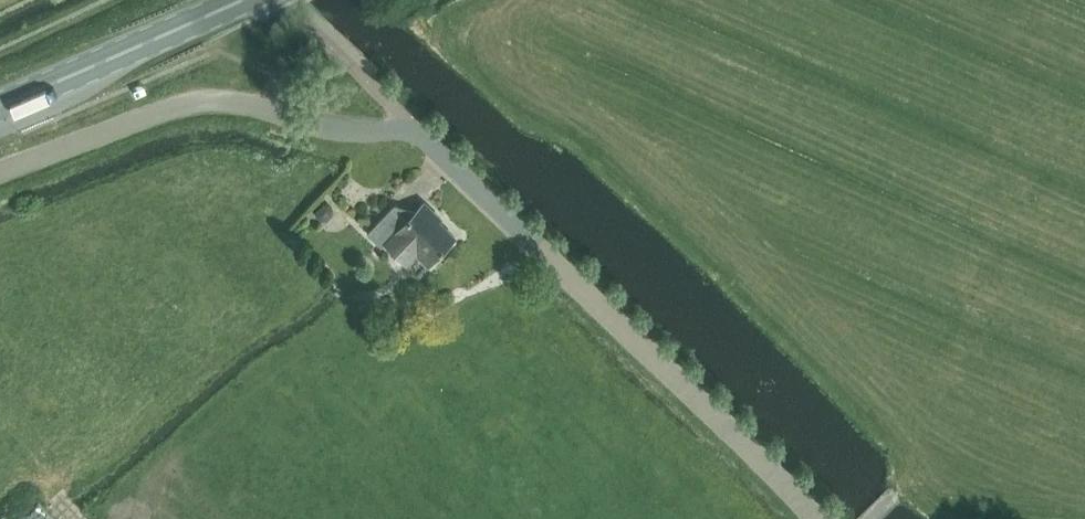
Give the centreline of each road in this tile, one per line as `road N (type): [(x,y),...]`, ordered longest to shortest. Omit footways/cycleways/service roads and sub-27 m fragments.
road 1 (unclassified): [(812,518),(415,131)]
road 2 (unclassified): [(0,176),(178,112),(241,105),(354,135),(415,131)]
road 3 (primary): [(245,0),(0,103)]

